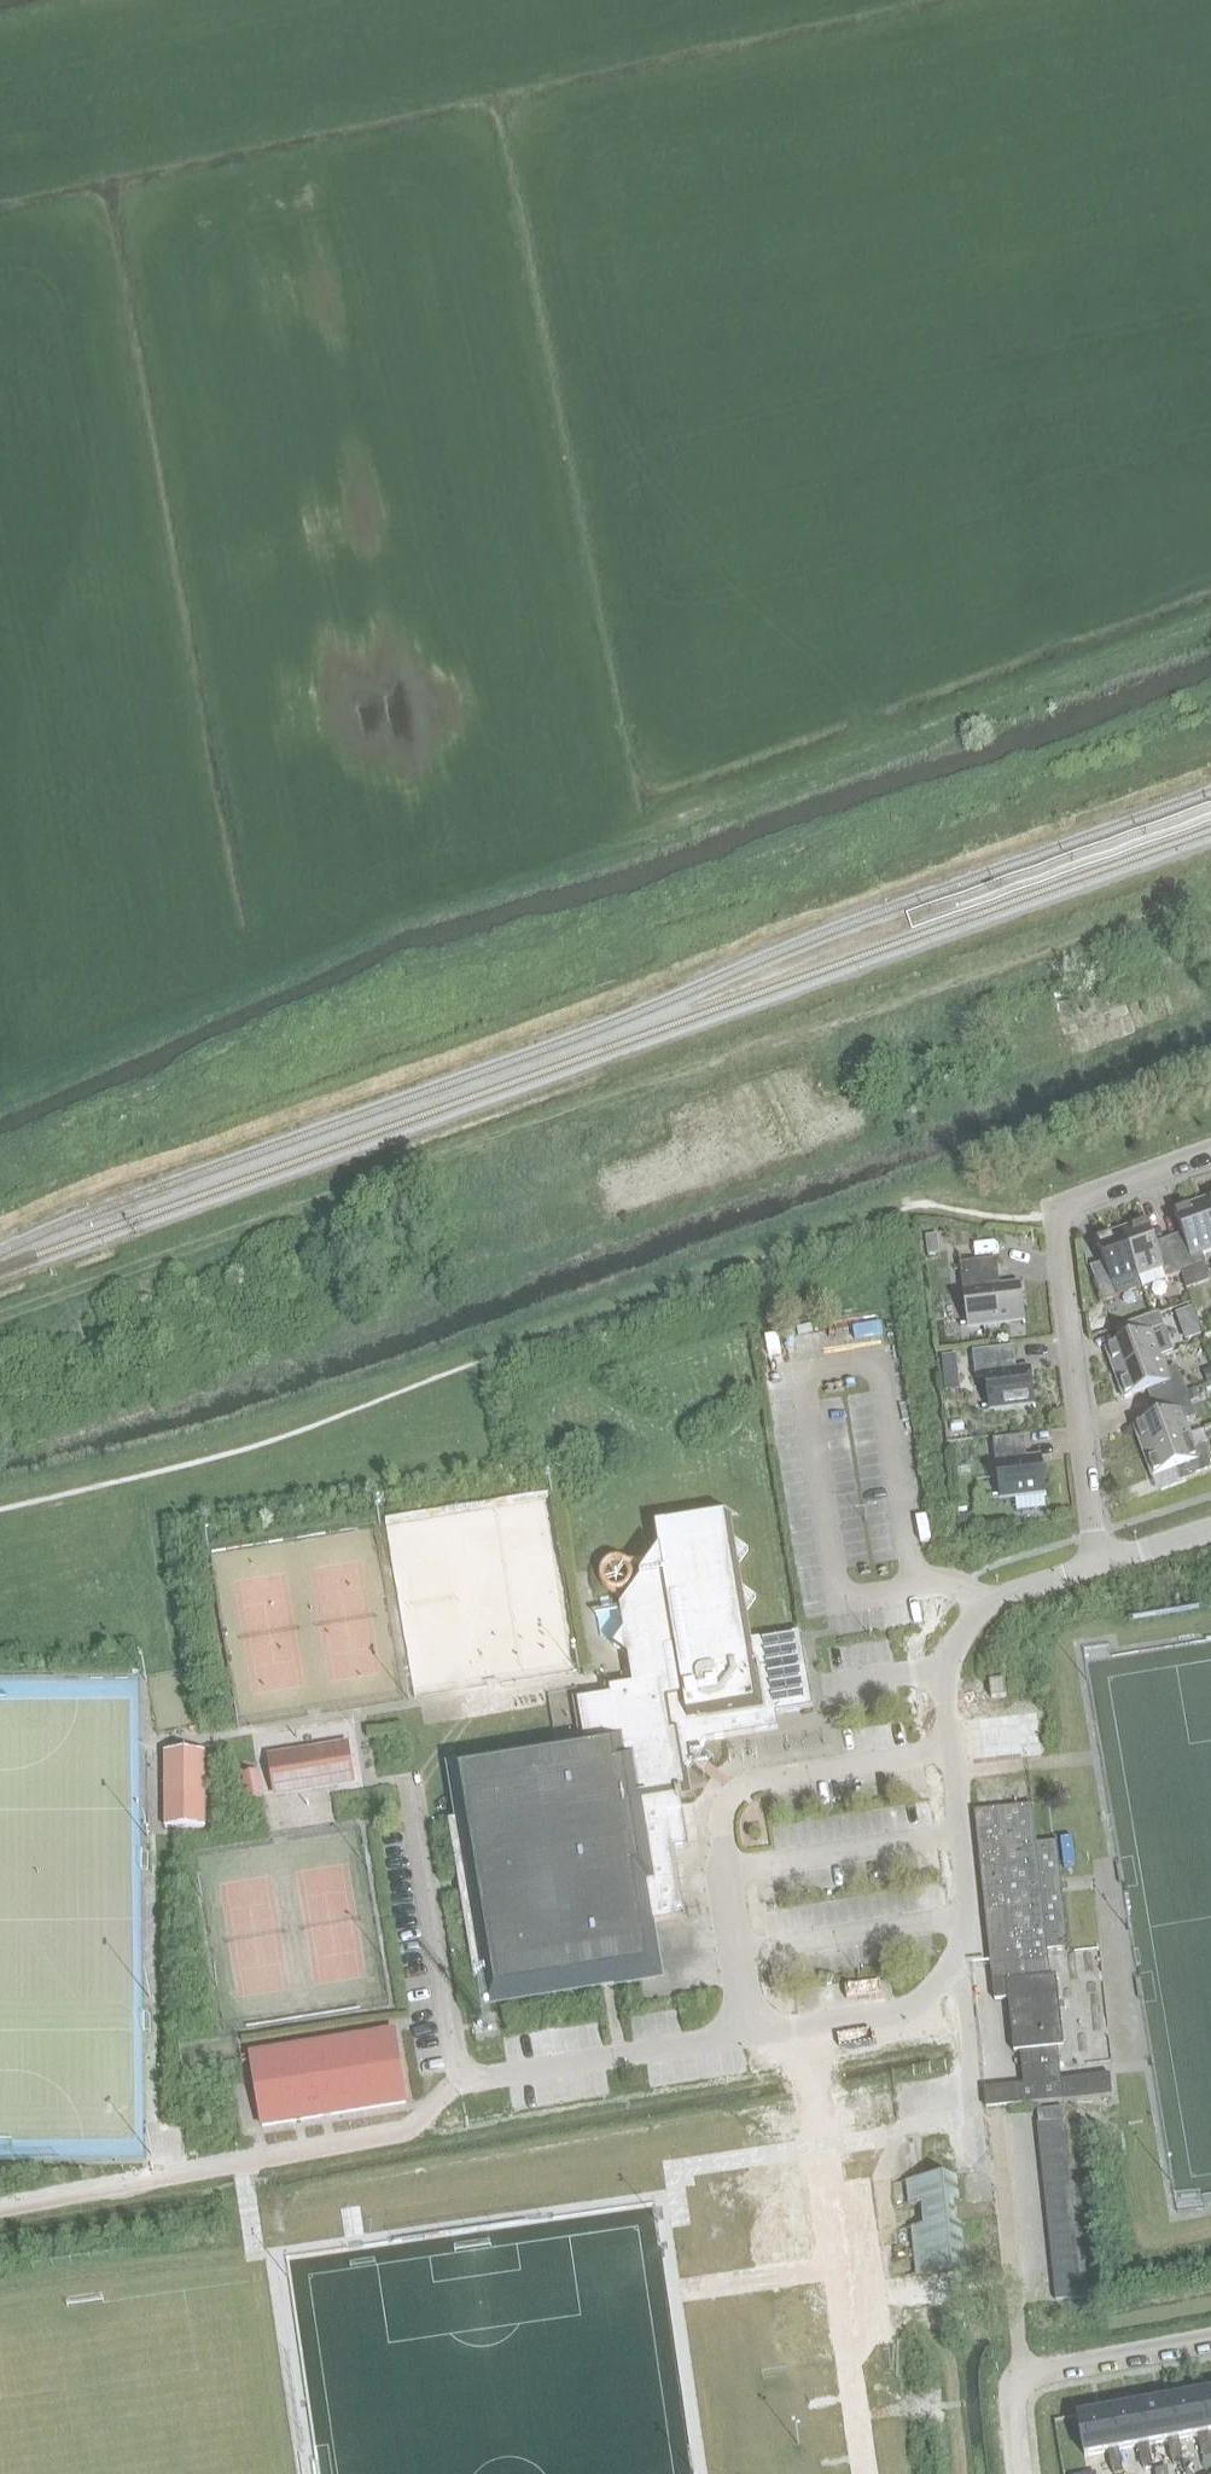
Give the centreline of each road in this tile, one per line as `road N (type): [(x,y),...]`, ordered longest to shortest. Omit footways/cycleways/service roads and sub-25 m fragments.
road 1 (unclassified): [(468,2077),(885,2015),(922,2001),(966,1951),(948,1653),(989,1598),(1098,1562)]
road 2 (track): [(1210,621),(649,825)]
road 3 (residential): [(1098,1562),(1060,1268),(1063,1205),(1210,1152)]
road 4 (residential): [(1023,2380),(1210,2340)]

